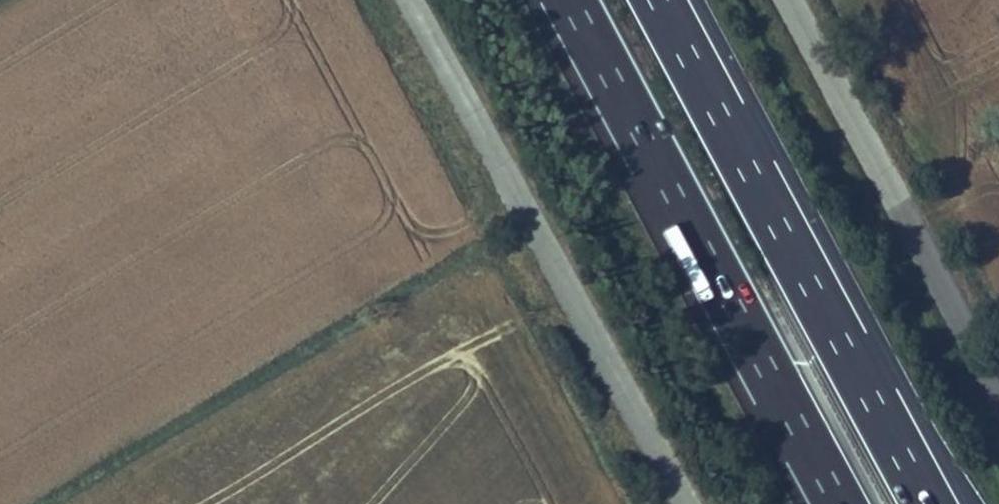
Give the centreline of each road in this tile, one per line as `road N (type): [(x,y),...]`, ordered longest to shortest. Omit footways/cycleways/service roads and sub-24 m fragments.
road 1 (unclassified): [(691,503),(417,0)]
road 2 (motorway): [(568,0),(840,503)]
road 3 (motorway): [(928,503),(658,0)]
road 4 (unclassified): [(793,0),(998,385)]

